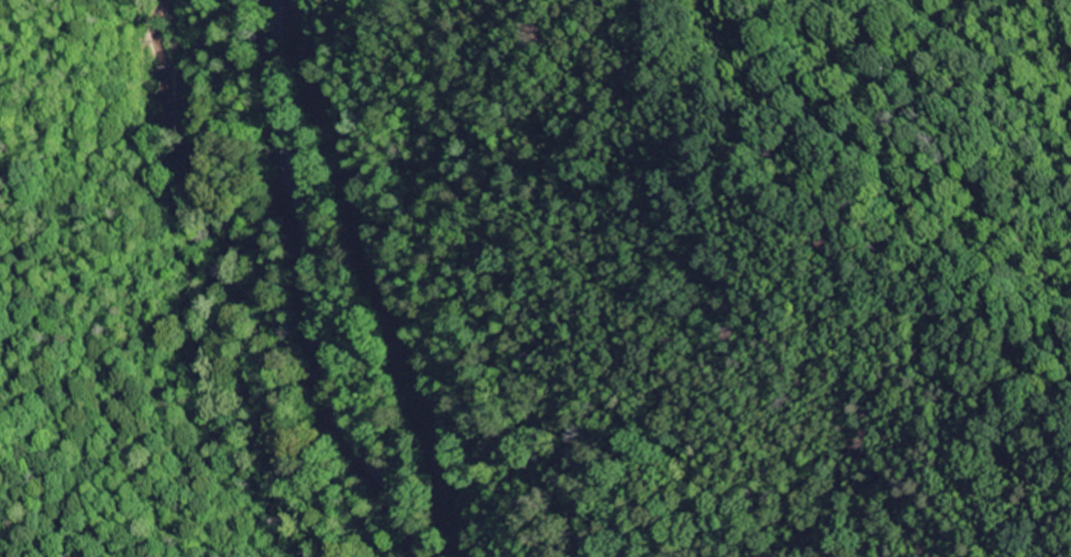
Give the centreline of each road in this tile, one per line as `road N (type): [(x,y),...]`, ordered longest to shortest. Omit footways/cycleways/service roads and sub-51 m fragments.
road 1 (secondary): [(423,556),(326,383),(282,135),(275,0)]

